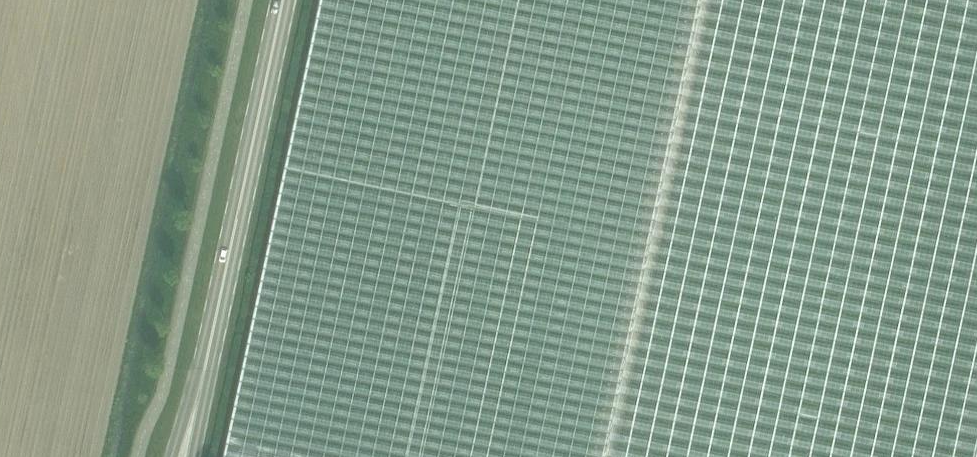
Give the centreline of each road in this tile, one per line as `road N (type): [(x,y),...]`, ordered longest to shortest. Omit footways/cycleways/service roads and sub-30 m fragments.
road 1 (secondary): [(207,363),(284,0)]

